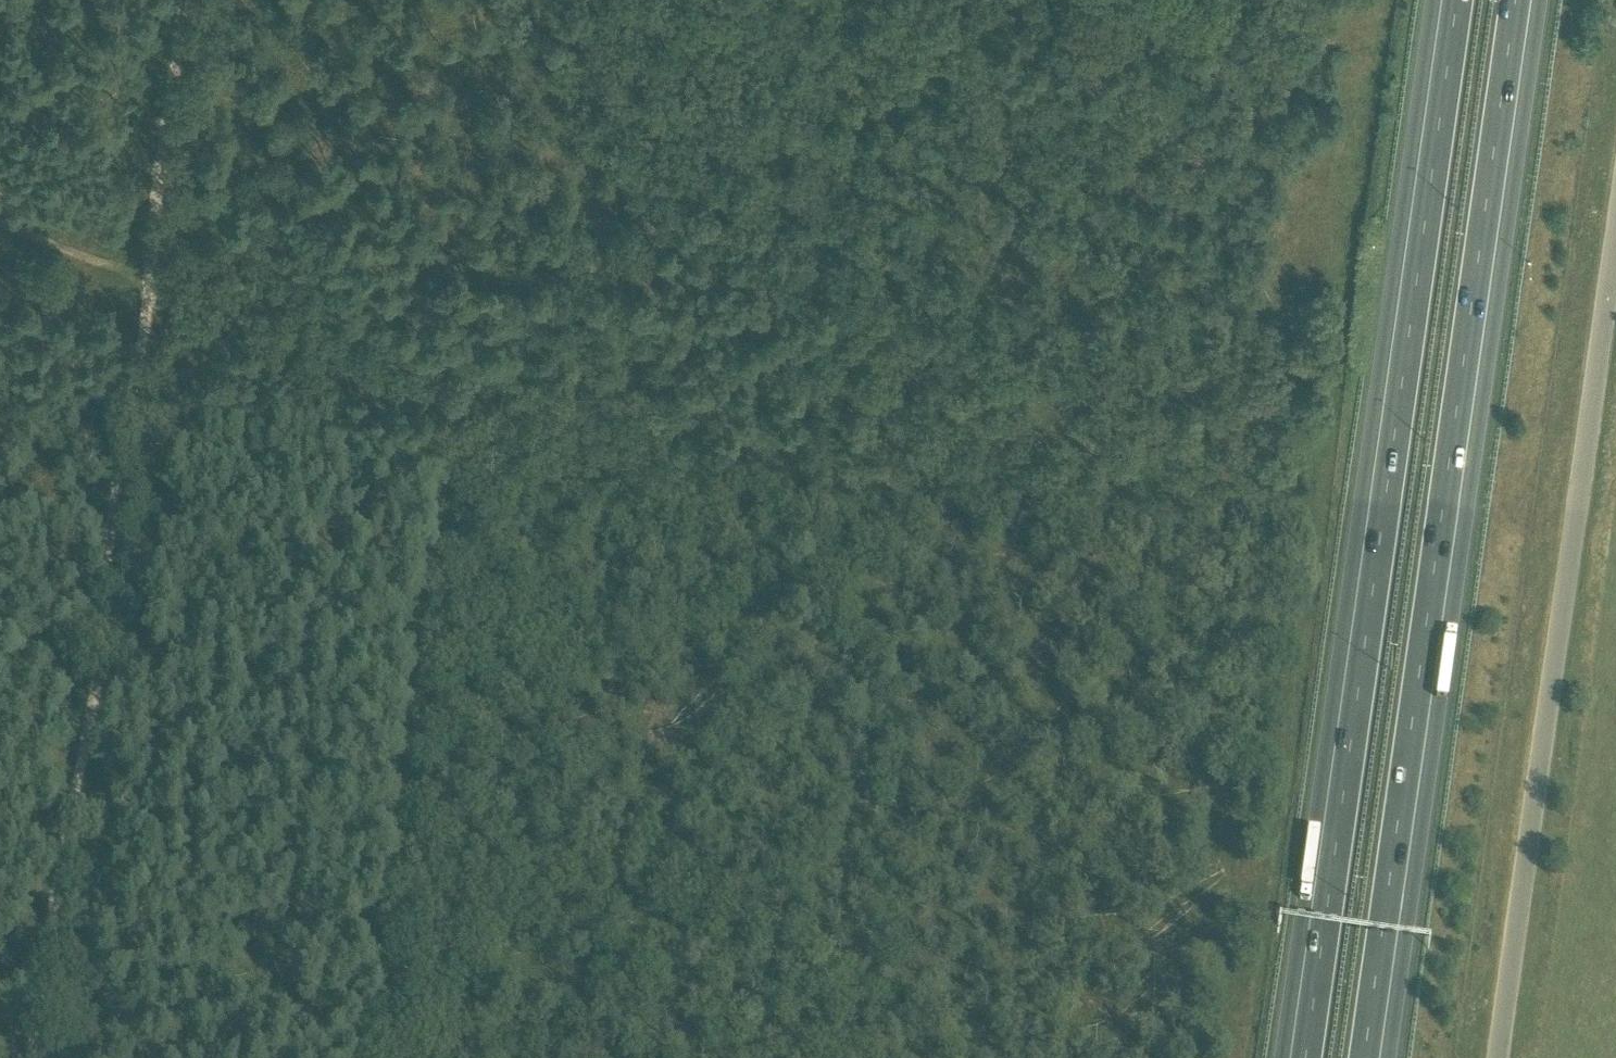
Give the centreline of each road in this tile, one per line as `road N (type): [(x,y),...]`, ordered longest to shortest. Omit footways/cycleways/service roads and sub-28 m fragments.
road 1 (motorway): [(1371,1057),(1523,0)]
road 2 (motorway): [(1450,0),(1299,1057)]
road 3 (unclassified): [(1495,1057),(1615,226)]
road 4 (track): [(25,1057),(139,272)]
road 5 (track): [(139,272),(178,0)]
road 6 (track): [(139,272),(0,217)]

